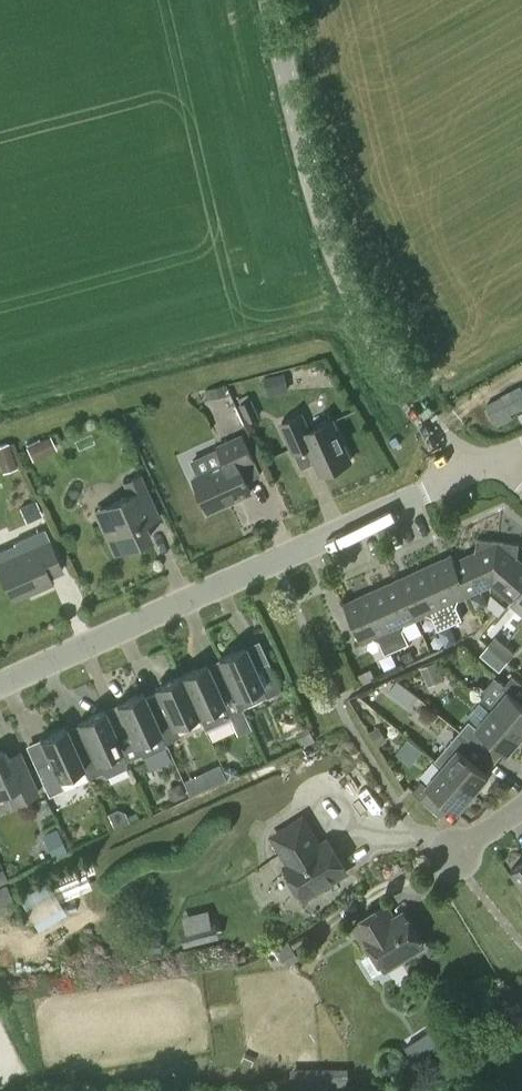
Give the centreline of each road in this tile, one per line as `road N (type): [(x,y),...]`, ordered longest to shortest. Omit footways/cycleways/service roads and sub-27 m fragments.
road 1 (unclassified): [(461,474),(365,320),(332,248),(269,0)]
road 2 (tertiary): [(0,686),(461,474)]

